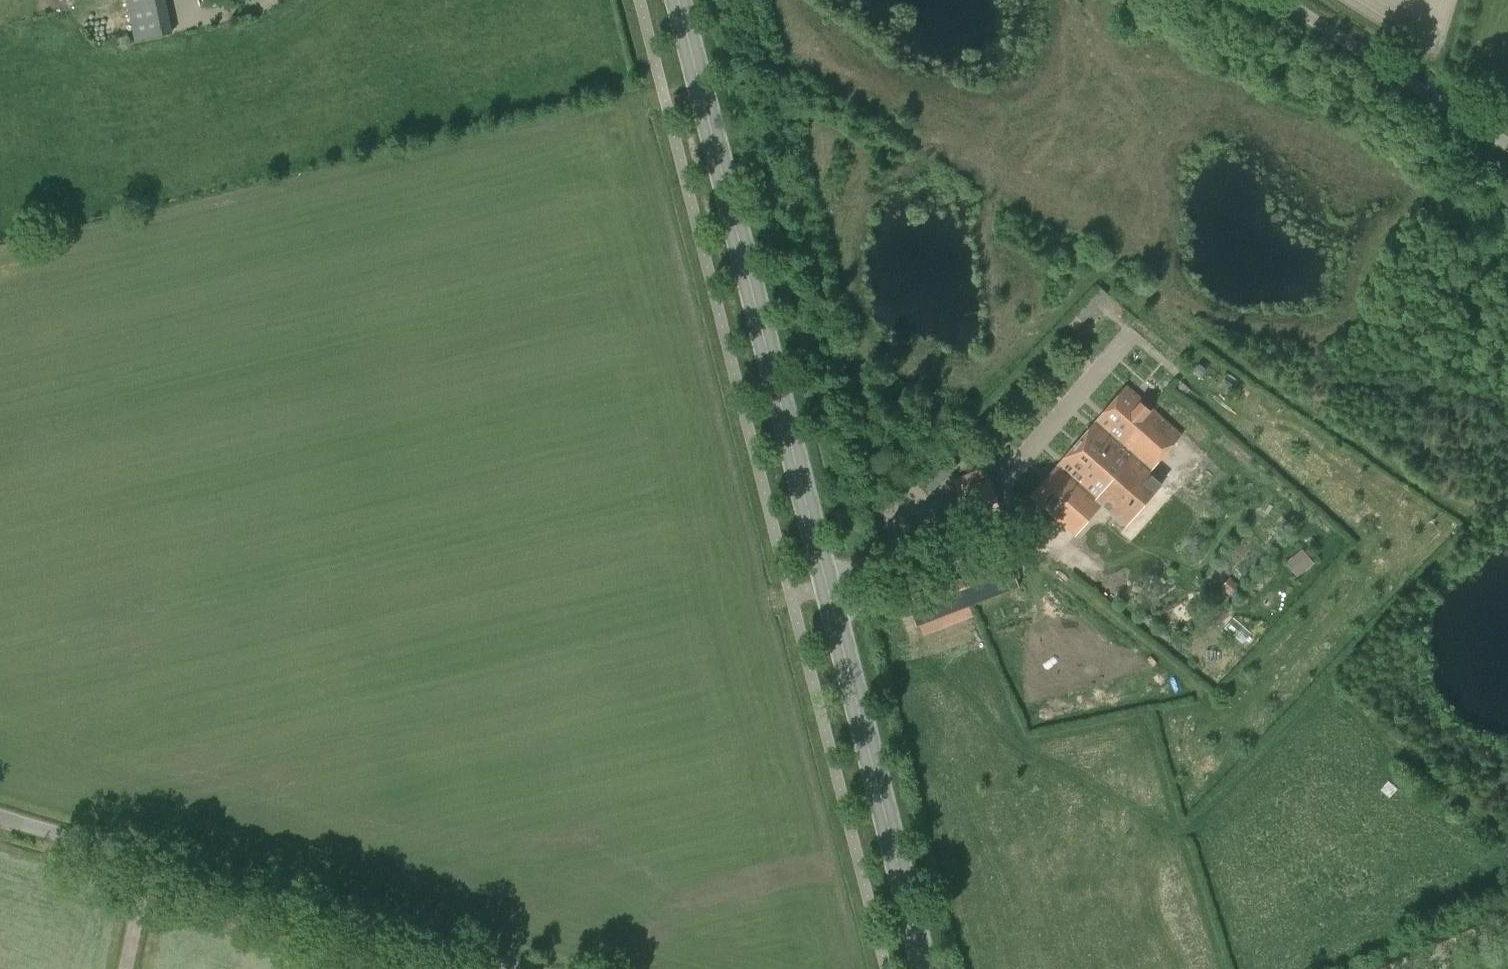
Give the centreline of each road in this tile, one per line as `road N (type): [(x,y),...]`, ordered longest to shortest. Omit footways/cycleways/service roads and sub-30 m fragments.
road 1 (secondary): [(926,968),(677,0)]
road 2 (unclassified): [(525,968),(0,810)]
road 3 (tertiary): [(1507,141),(1287,0)]

